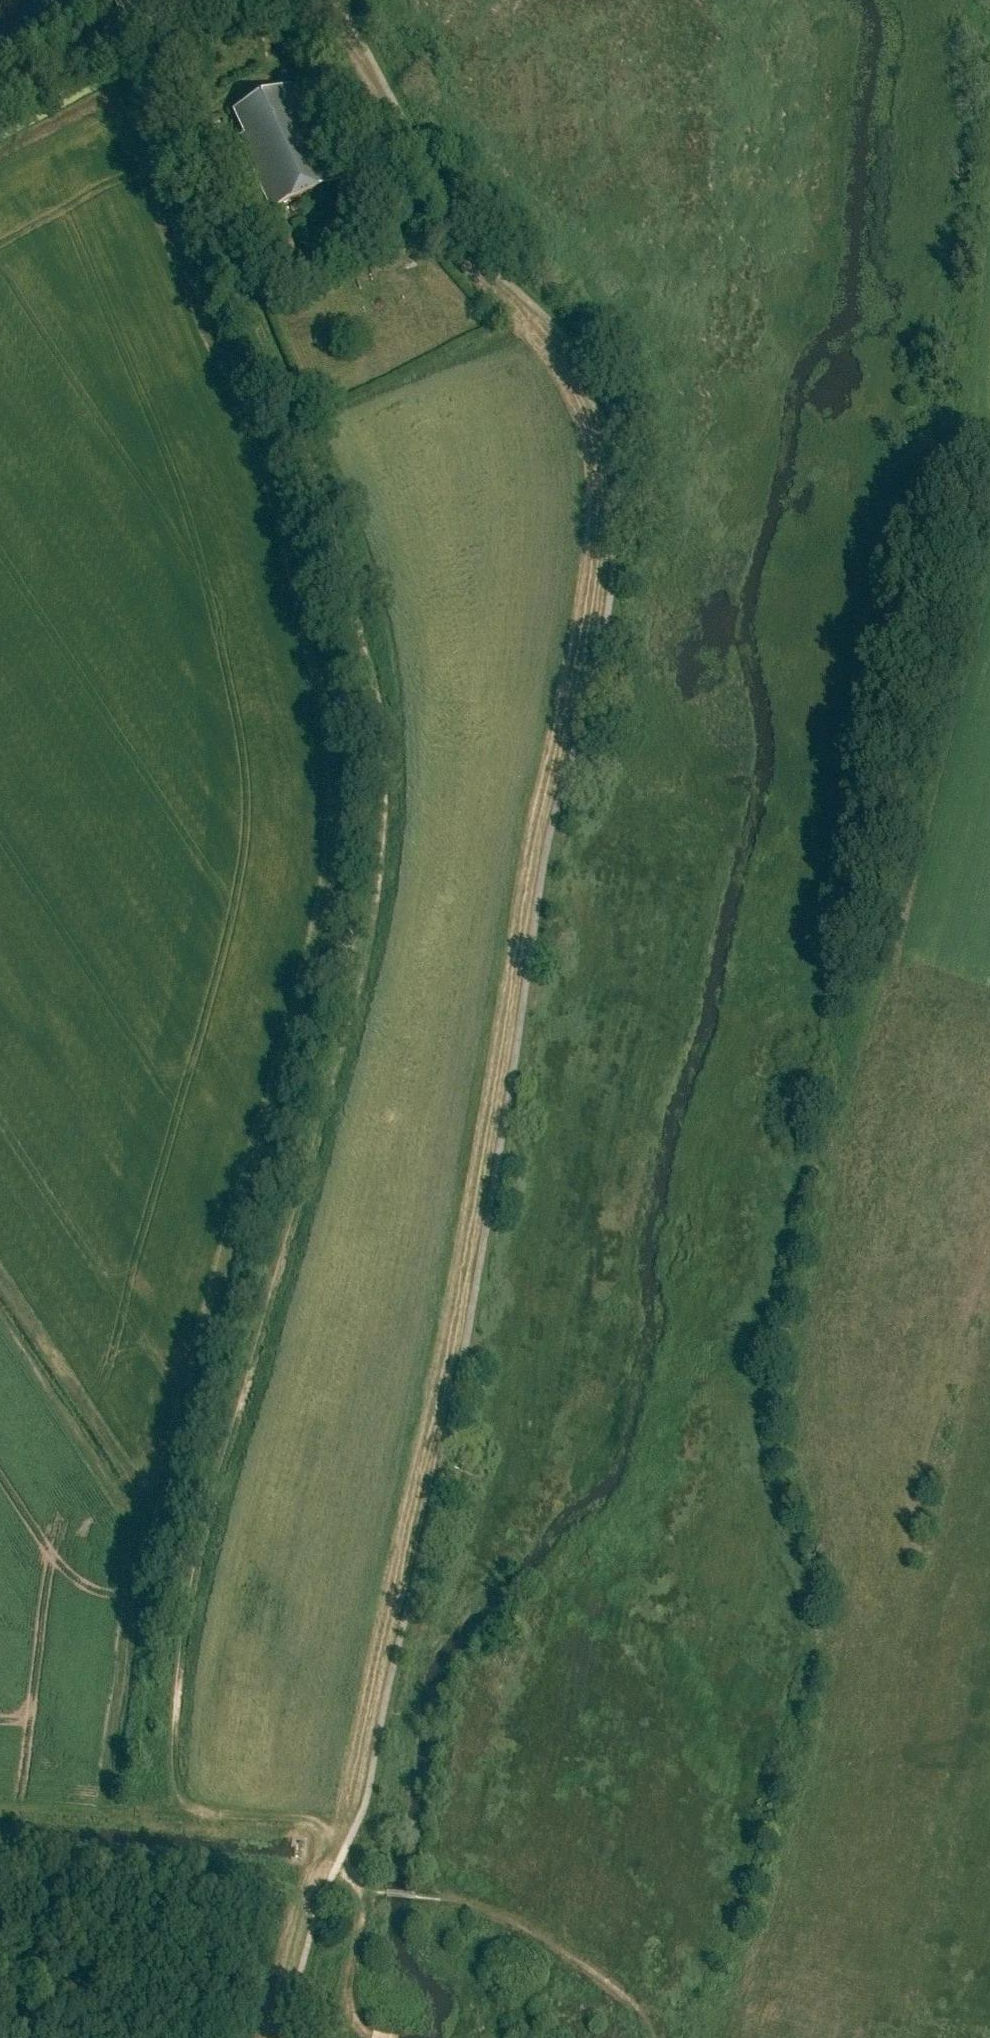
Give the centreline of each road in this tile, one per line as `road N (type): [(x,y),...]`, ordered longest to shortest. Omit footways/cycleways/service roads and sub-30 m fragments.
road 1 (track): [(372,2037),(347,2009),(361,1889)]
road 2 (track): [(0,100),(137,28)]

